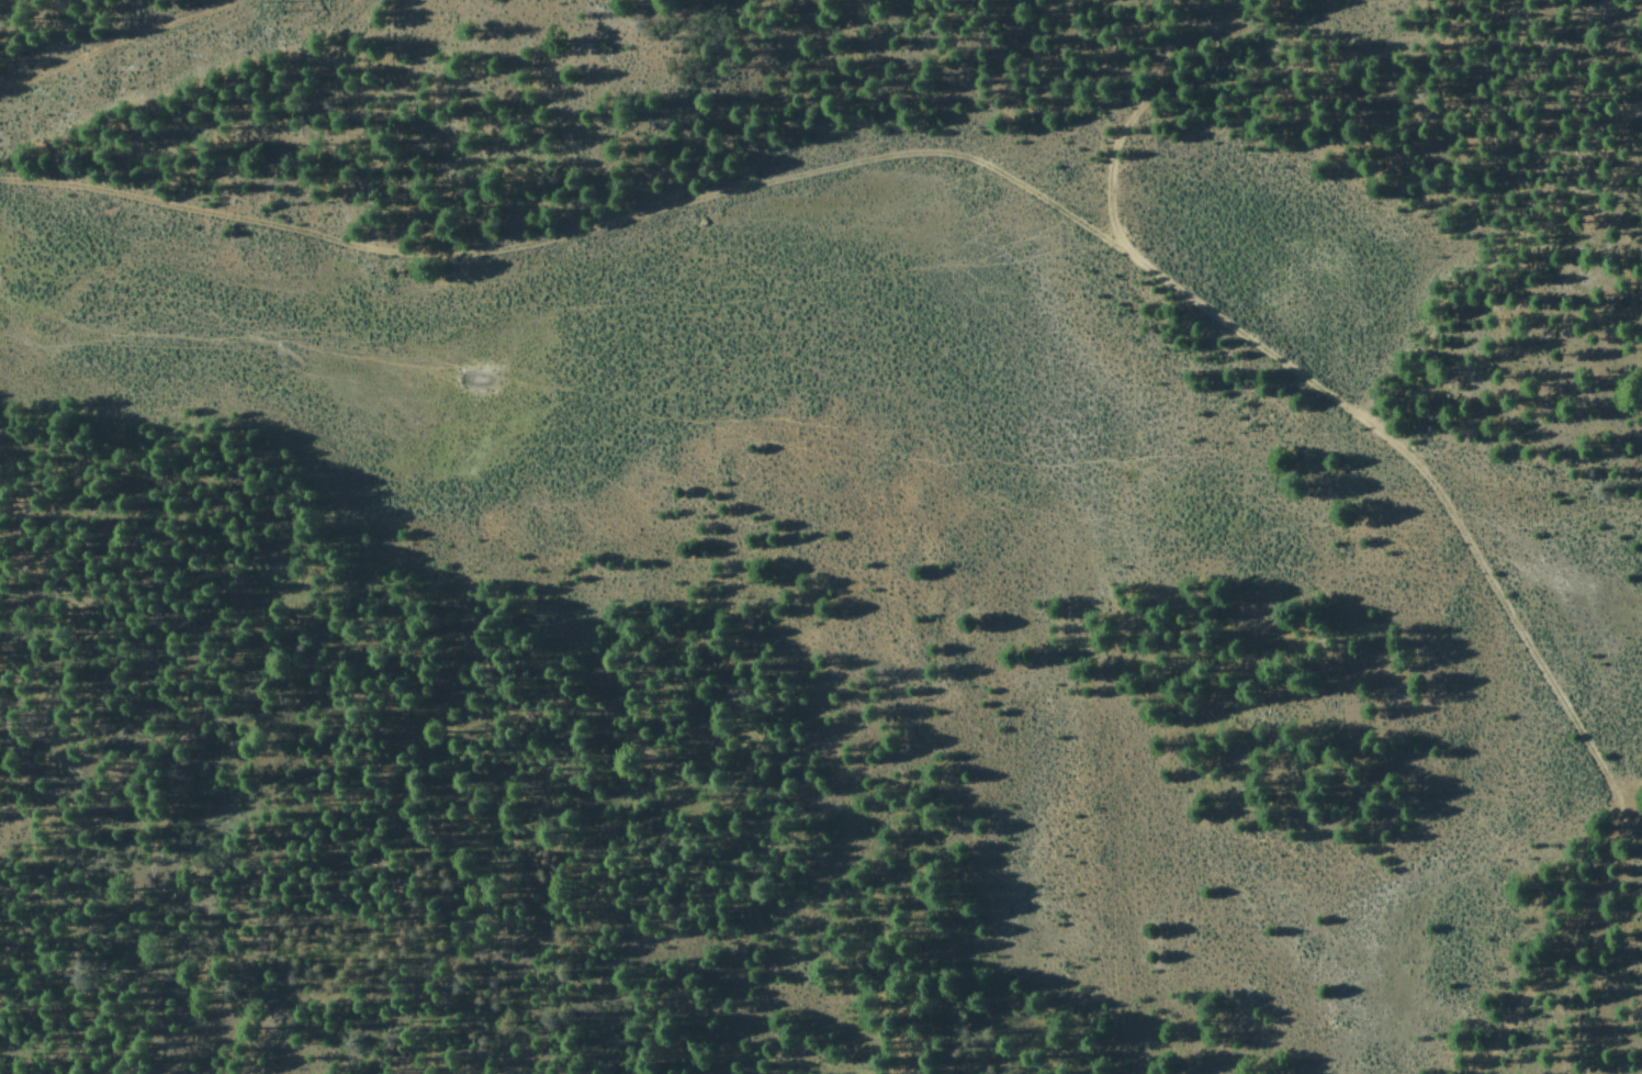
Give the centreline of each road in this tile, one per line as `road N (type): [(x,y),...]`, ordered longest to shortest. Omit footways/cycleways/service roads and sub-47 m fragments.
road 1 (track): [(1641,738),(1437,635),(1030,395),(822,317),(712,304),(460,409),(227,441),(0,406)]

